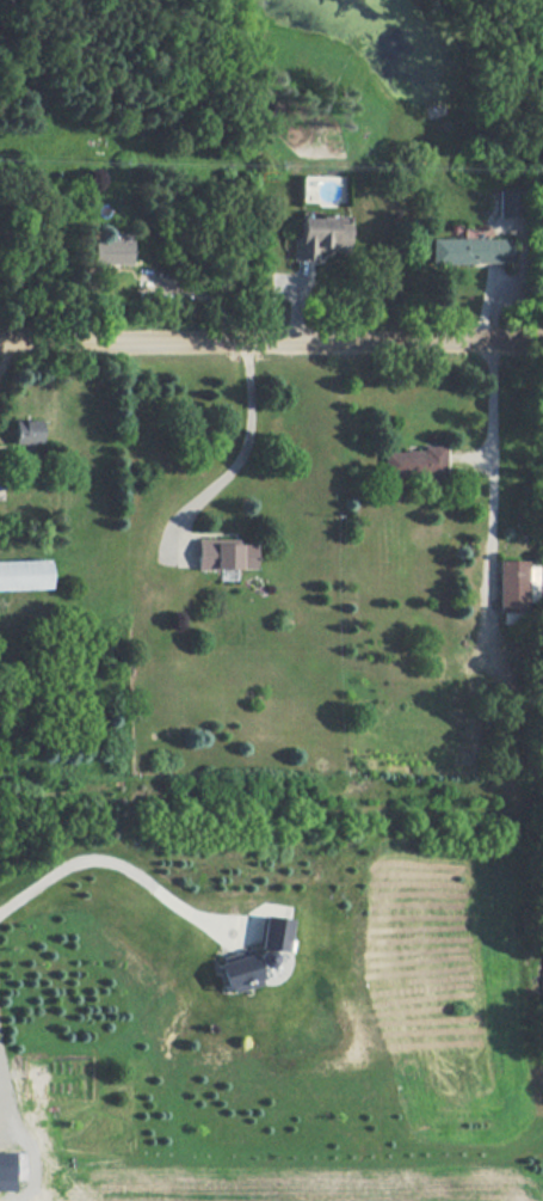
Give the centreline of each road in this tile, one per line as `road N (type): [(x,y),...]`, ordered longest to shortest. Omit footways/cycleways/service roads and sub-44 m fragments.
road 1 (residential): [(542,337),(0,339)]

